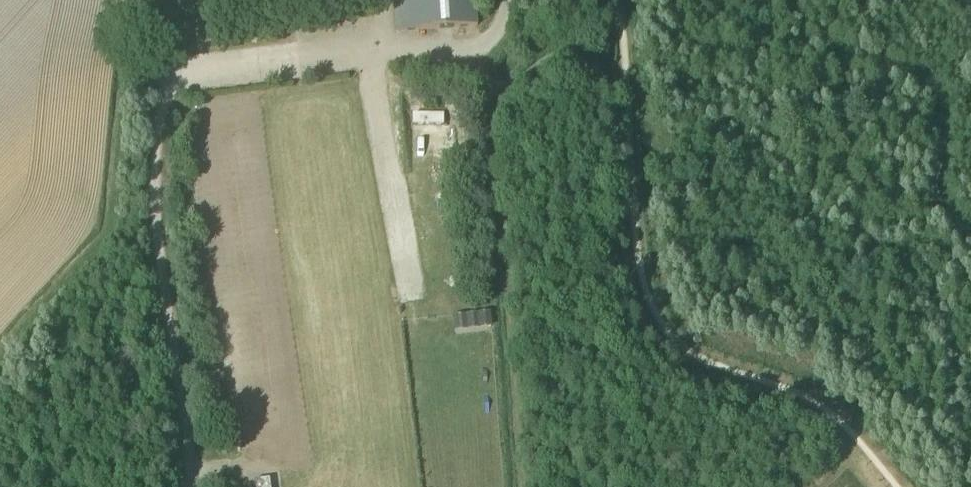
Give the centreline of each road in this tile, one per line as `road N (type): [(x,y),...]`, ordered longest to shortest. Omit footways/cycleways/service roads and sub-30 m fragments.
road 1 (track): [(506,0),(508,17),(488,46),(179,81),(155,148),(152,203),(185,411),(186,486)]
road 2 (track): [(488,46),(523,486)]
road 3 (track): [(51,486),(122,422),(128,304),(158,247)]
road 4 (track): [(491,88),(557,53),(624,76)]

